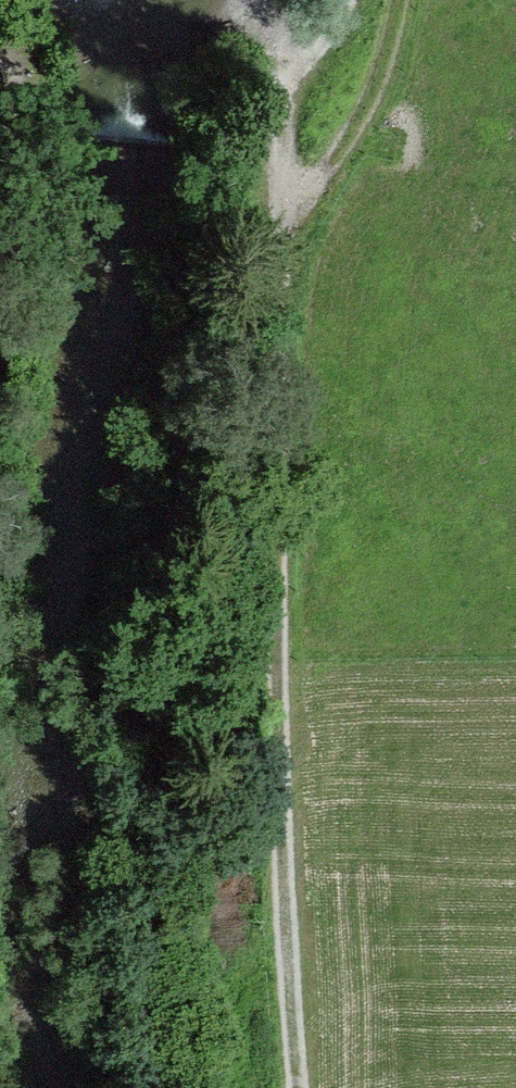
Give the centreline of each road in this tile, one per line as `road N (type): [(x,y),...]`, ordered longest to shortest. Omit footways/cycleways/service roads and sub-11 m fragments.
road 1 (track): [(277,127),(284,347),(275,742),(285,1087)]

